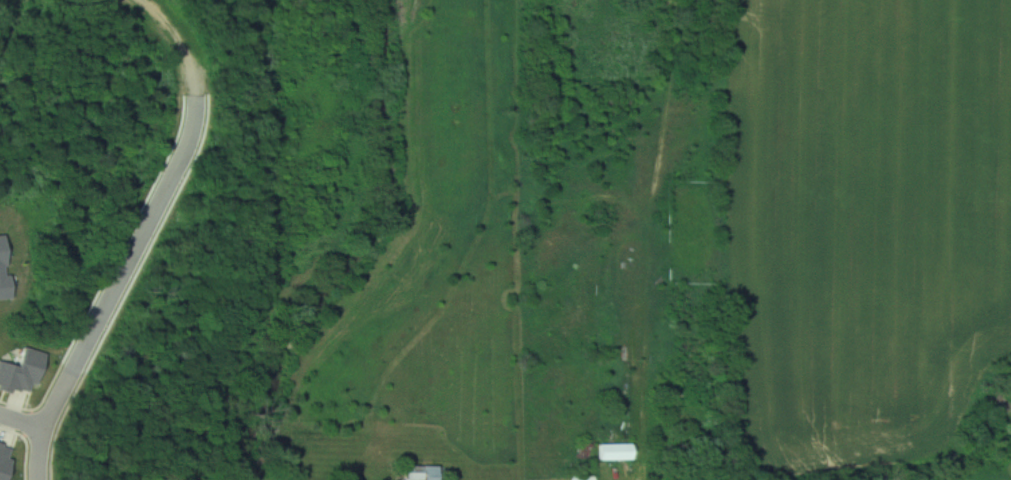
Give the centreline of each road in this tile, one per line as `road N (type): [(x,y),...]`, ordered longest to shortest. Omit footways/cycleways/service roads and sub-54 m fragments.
road 1 (residential): [(41,479),(41,448),(64,390),(191,154)]

